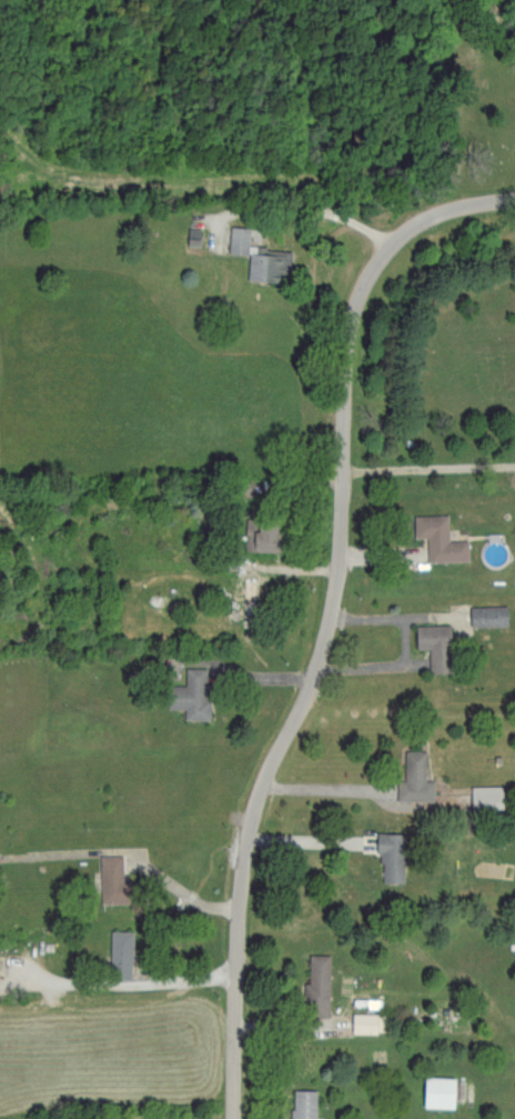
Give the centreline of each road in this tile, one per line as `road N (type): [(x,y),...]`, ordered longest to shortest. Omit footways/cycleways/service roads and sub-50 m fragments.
road 1 (tertiary): [(233,1118),(236,906),(261,792),(316,690),(337,611),(346,387),(360,317),(395,258),(421,236),(514,216)]

